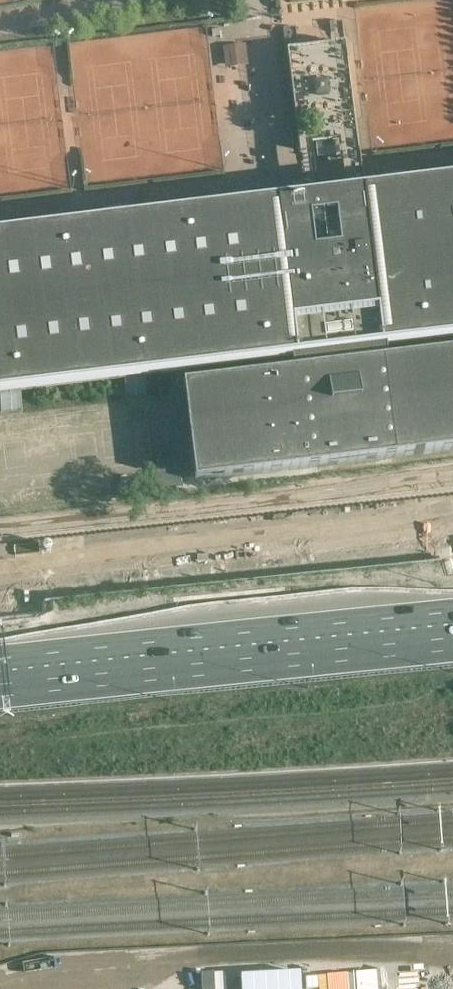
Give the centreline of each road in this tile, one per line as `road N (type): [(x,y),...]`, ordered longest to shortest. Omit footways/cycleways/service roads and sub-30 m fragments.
road 1 (motorway): [(452,545),(0,595)]
road 2 (motorway): [(452,630),(0,678)]

